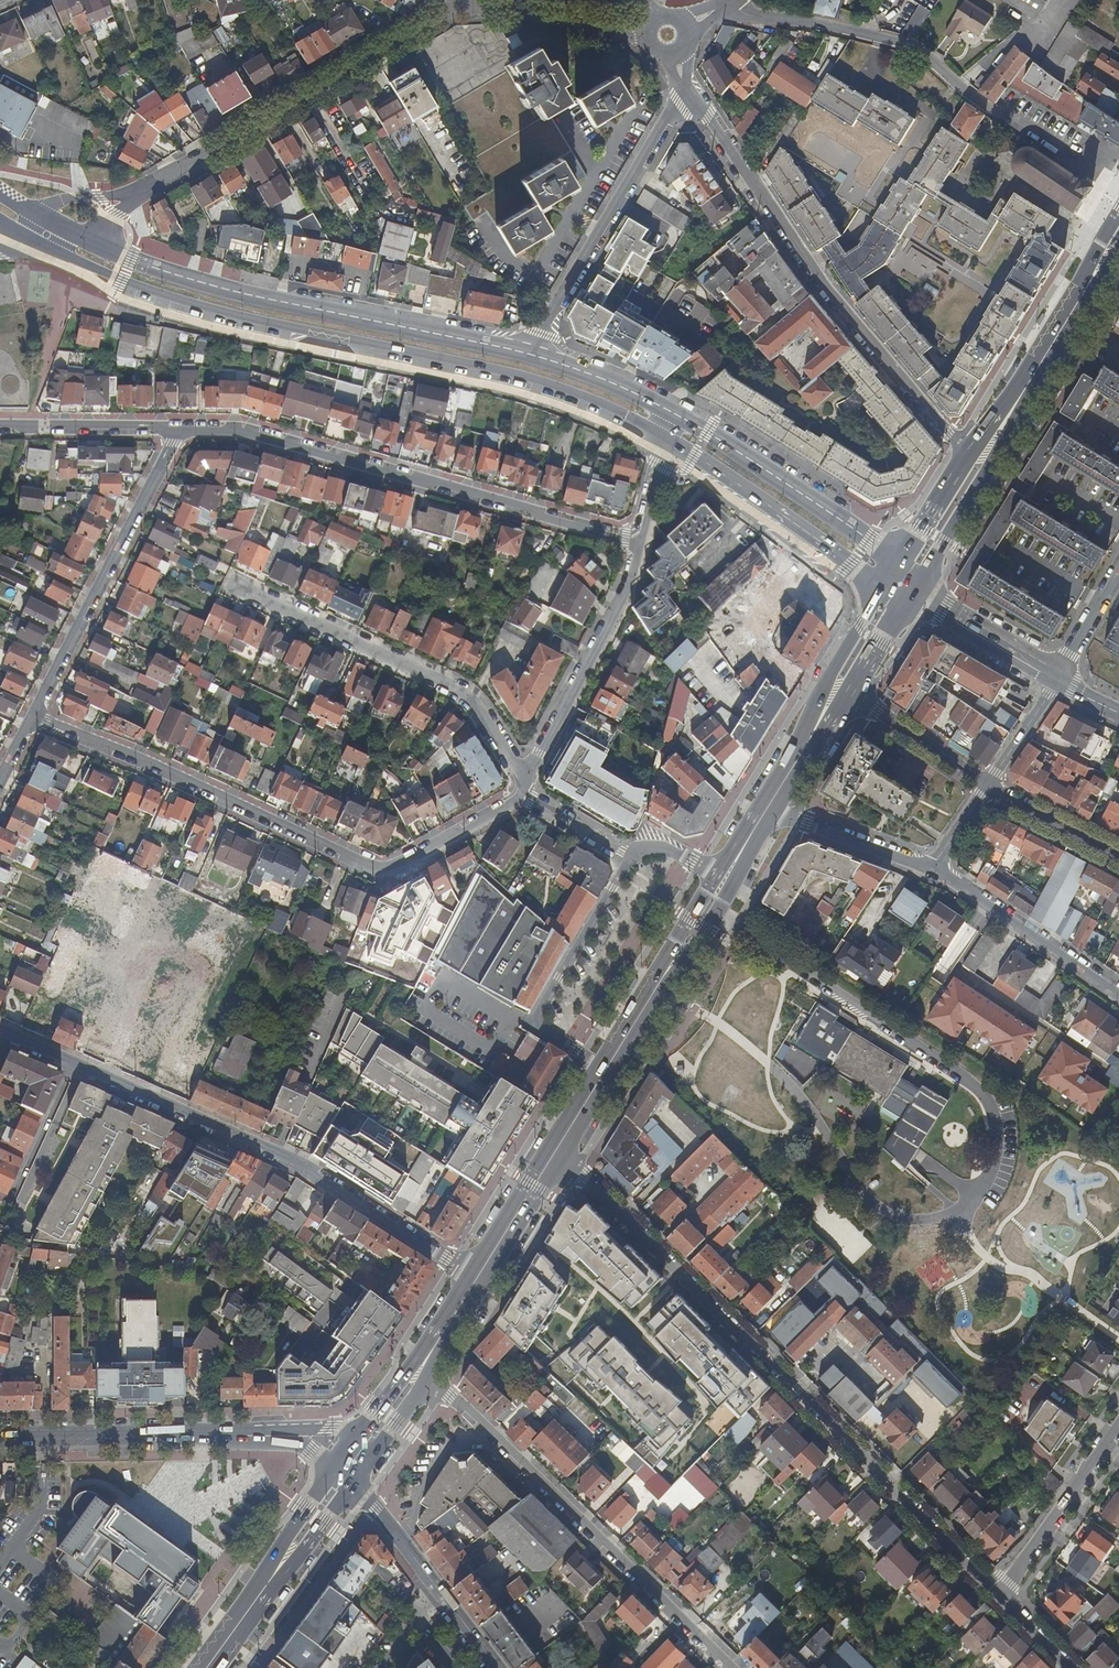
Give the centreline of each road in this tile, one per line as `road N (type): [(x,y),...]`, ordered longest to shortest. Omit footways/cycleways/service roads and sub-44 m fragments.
road 1 (primary): [(18,237),(164,299),(532,379),(666,439)]
road 2 (residential): [(562,1155),(1000,1597)]
road 3 (residential): [(33,718),(378,870),(514,801),(525,784)]
road 4 (residential): [(0,1031),(295,1159),(470,1273)]
road 5 (residential): [(640,540),(246,429),(181,428)]
road 6 (primary): [(717,876),(470,1273)]
road 7 (primary): [(533,355),(234,291),(149,267),(86,235)]
road 8 (residential): [(686,96),(709,116),(830,294),(968,454)]
road 9 (residential): [(1118,188),(1022,117),(984,106),(916,49),(747,16),(732,1)]
road 10 (residential): [(427,1381),(450,1395),(728,1667)]
road 11 (primary): [(562,1155),(778,809)]
road 12 (primary): [(925,576),(1118,260)]
road 13 (residential): [(149,189),(463,2)]
road 14 (residential): [(236,586),(464,695),(525,784)]
road 15 (primary): [(883,586),(799,746),(717,876)]
road 16 (residential): [(181,428),(33,718)]
road 17 (residential): [(533,355),(686,96)]
road 18 (primary): [(1118,213),(968,454)]
road 19 (residential): [(525,784),(625,589),(640,540)]
road 20 (primary): [(896,558),(673,412)]
road 21 (primary): [(427,1381),(562,1155)]
road 22 (primary): [(666,439),(883,586)]
road 23 (tertiary): [(0,1437),(249,1435)]
road 24 (primary): [(333,1468),(198,1667)]
road 25 (residential): [(717,876),(659,841),(621,852),(533,798),(525,784)]
road 26 (primary): [(217,1667),(356,1488)]
road 27 (residential): [(932,868),(1118,993)]
road 28 (primary): [(470,1273),(353,1440)]
road 29 (residential): [(1109,1444),(1000,1597)]
road 30 (residential): [(646,34),(463,2)]
road 31 (residential): [(181,428),(0,425)]
road 32 (residential): [(778,809),(932,868)]
road 33 (residential): [(988,784),(852,697)]
road 34 (primary): [(673,412),(533,355)]
road 35 (residential): [(1056,681),(931,601)]
road 36 (residential): [(1118,854),(988,784)]
road 37 (primary): [(778,809),(852,697)]
road 38 (primary): [(356,1488),(427,1381)]
road 39 (primary): [(968,454),(909,566)]
road 40 (primary): [(968,454),(896,558)]
road 41 (tertiary): [(434,1587),(356,1488)]
road 42 (residential): [(1056,681),(1118,572)]
road 43 (residential): [(988,784),(1056,681)]

